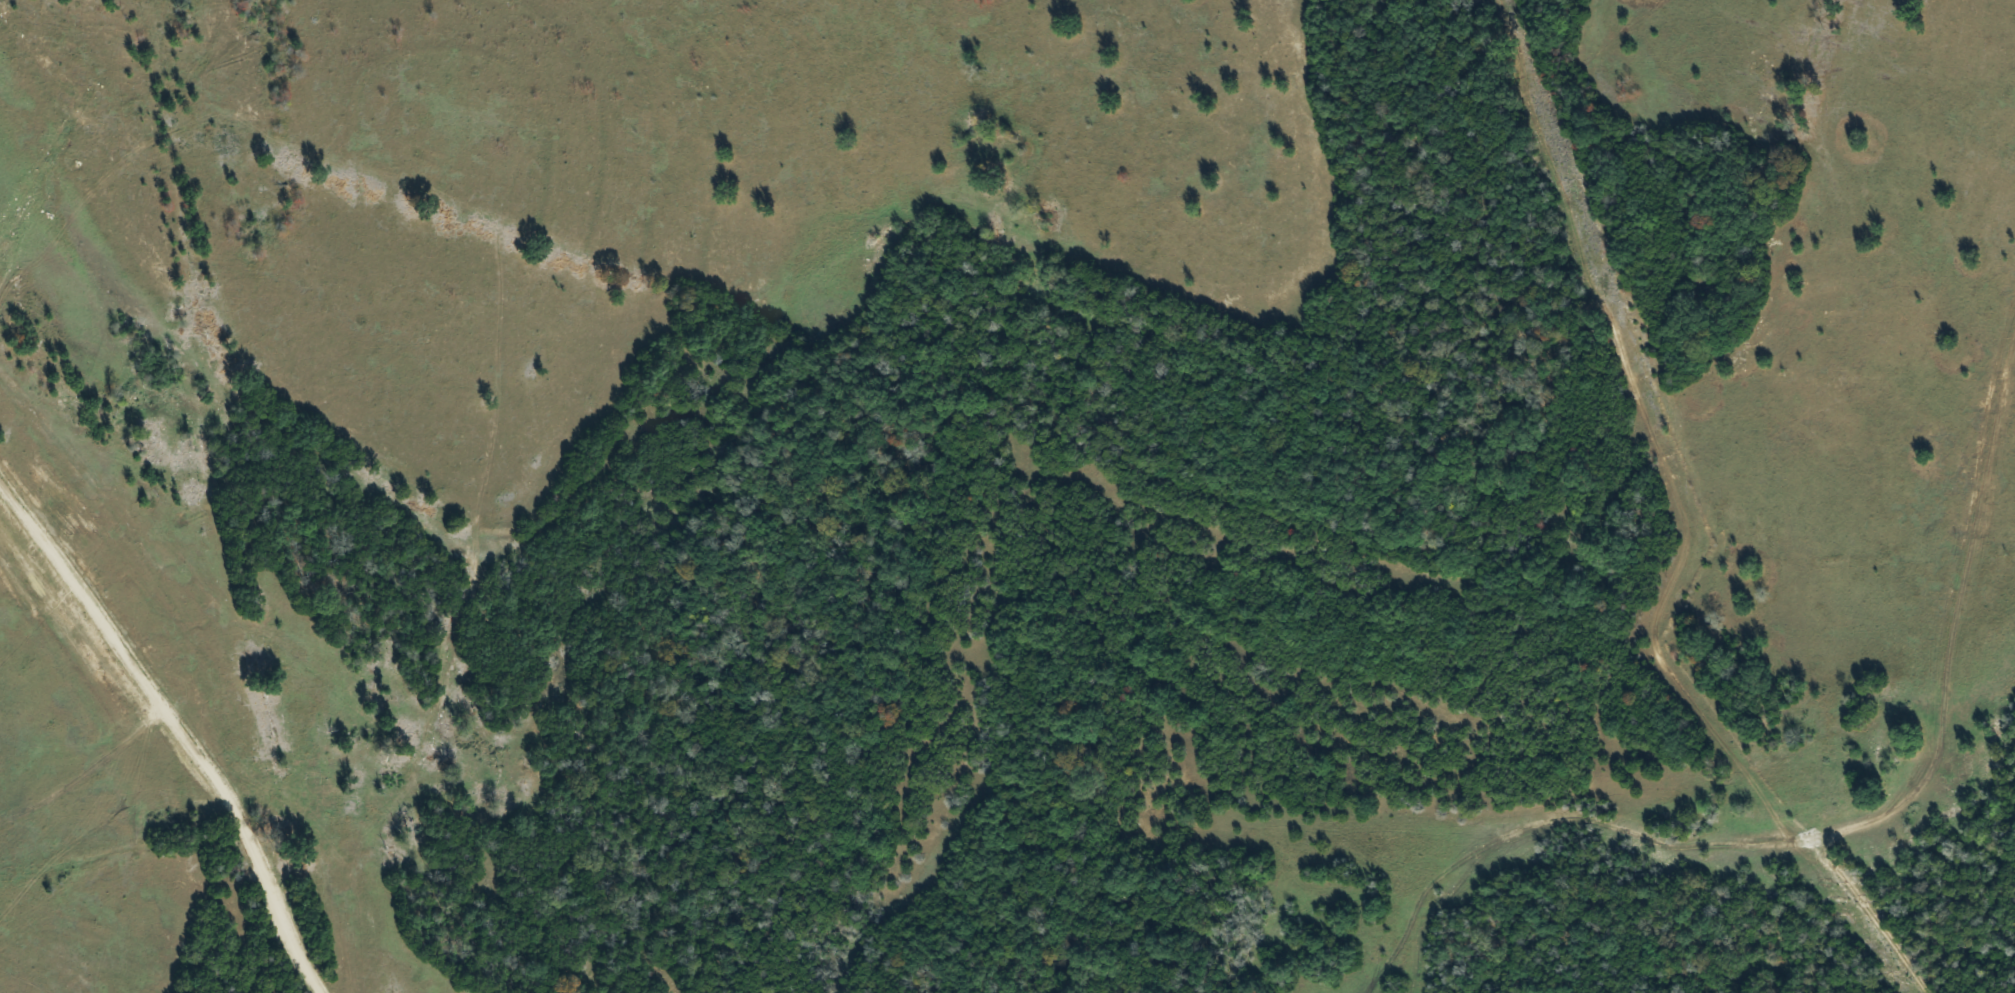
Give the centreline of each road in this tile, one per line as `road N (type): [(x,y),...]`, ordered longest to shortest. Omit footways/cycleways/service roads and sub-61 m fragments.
road 1 (track): [(1495,0),(1686,529),(1653,642),(1914,992)]
road 2 (residential): [(0,508),(184,742),(262,864),(309,992)]

